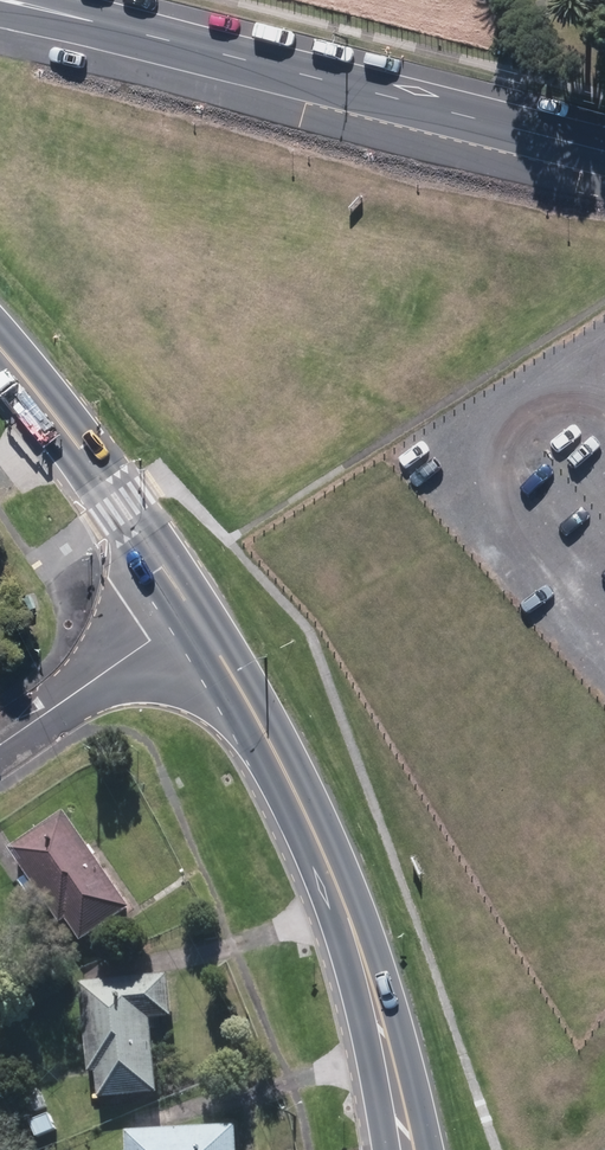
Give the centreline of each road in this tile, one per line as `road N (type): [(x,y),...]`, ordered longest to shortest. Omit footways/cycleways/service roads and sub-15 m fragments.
road 1 (unclassified): [(4,0),(604,152)]
road 2 (secondary): [(399,1149),(361,990),(288,796),(187,630)]
road 3 (secondary): [(187,630),(121,503),(0,365)]
road 4 (residential): [(0,746),(187,630)]

